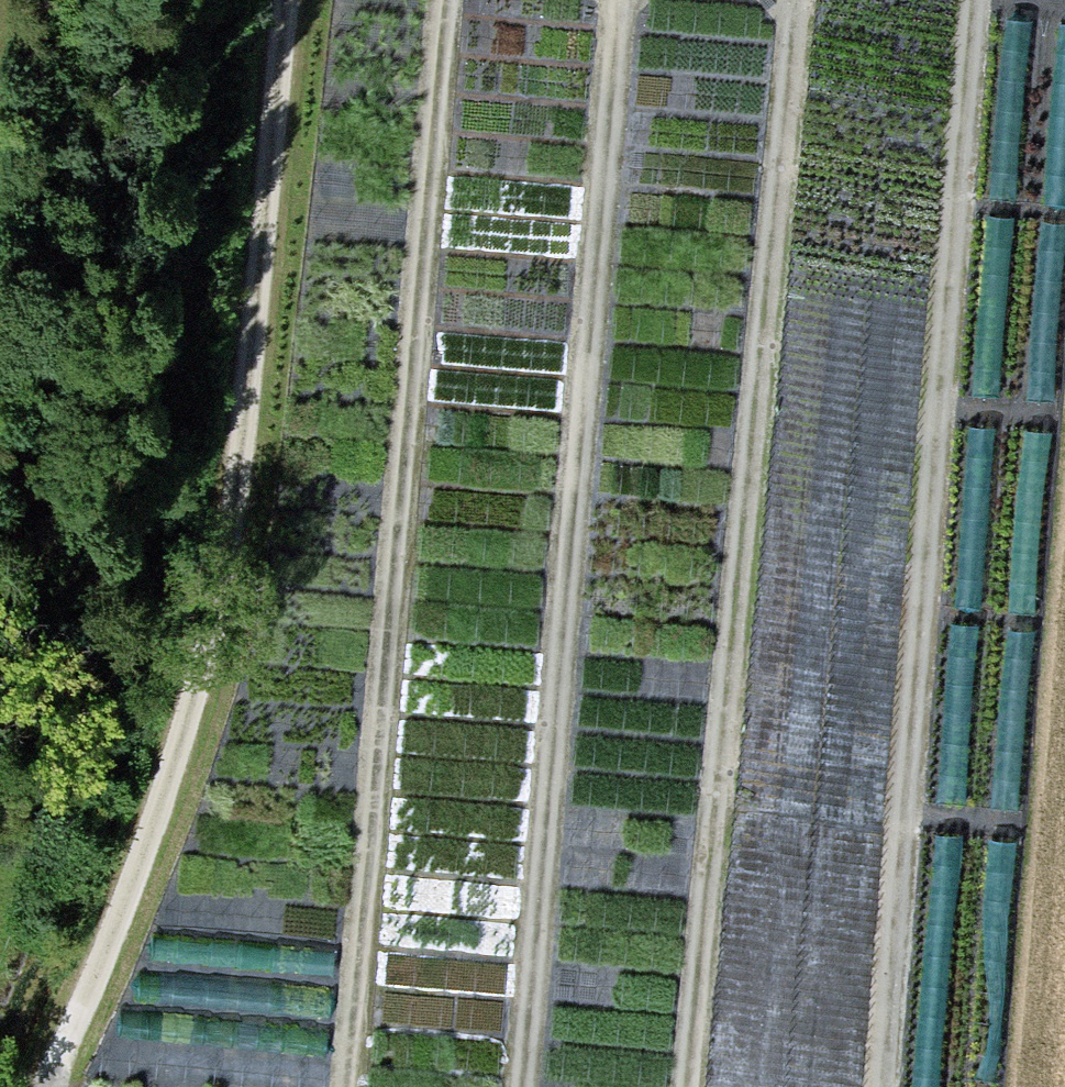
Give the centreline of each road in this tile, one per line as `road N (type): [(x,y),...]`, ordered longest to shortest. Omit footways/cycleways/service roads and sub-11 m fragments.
road 1 (track): [(52,1086),(111,932),(201,642),(239,411),(278,0)]
road 2 (track): [(686,1086),(795,0)]
road 3 (track): [(337,1086),(387,378),(438,0)]
road 4 (track): [(516,1086),(616,0)]
road 5 (track): [(870,1086),(967,0)]
road 6 (track): [(23,0),(0,216)]

